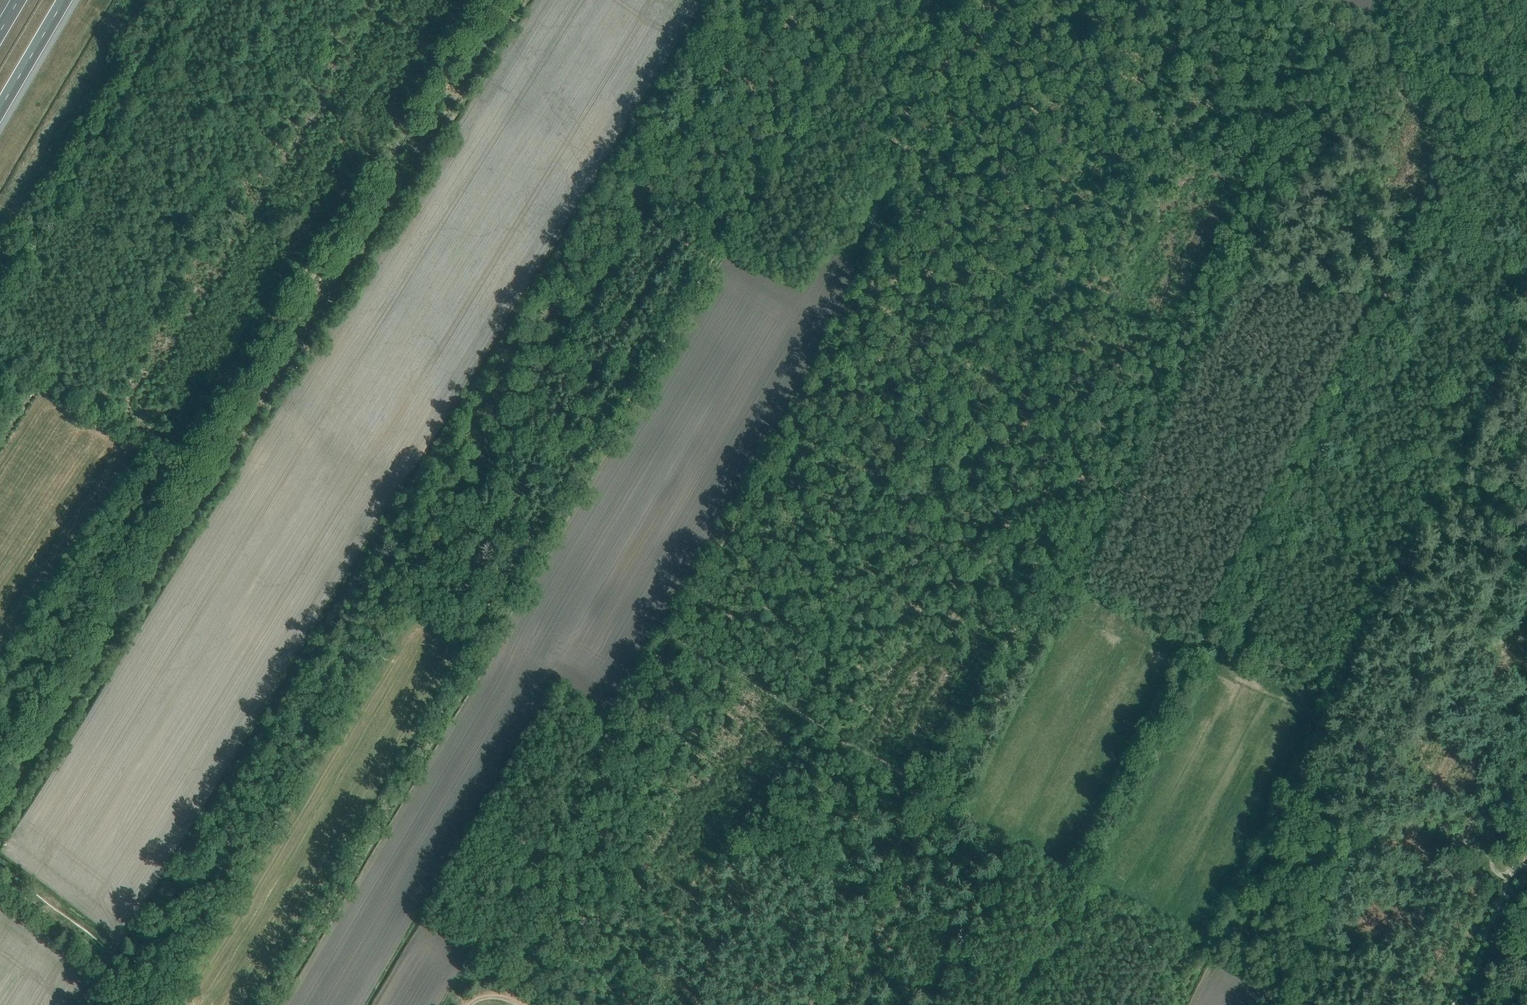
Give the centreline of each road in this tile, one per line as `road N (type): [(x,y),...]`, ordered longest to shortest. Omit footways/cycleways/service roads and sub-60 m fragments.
road 1 (track): [(1494,98),(1010,1004)]
road 2 (motorway): [(0,111),(65,0)]

